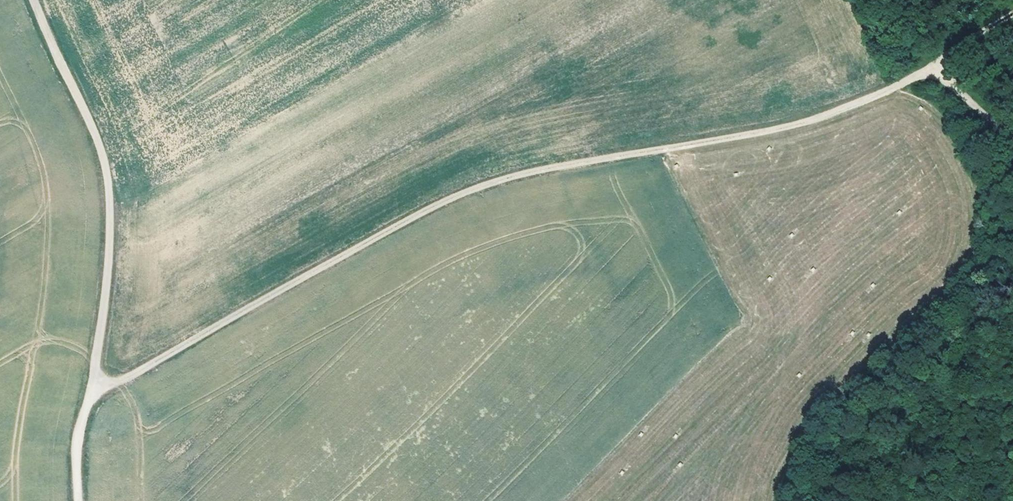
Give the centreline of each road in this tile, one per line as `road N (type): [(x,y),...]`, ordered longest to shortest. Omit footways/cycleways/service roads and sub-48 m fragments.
road 1 (track): [(1012,143),(960,93),(923,77),(762,136),(482,187),(405,221),(91,398)]
road 2 (track): [(91,398),(109,251),(106,176),(33,0)]

